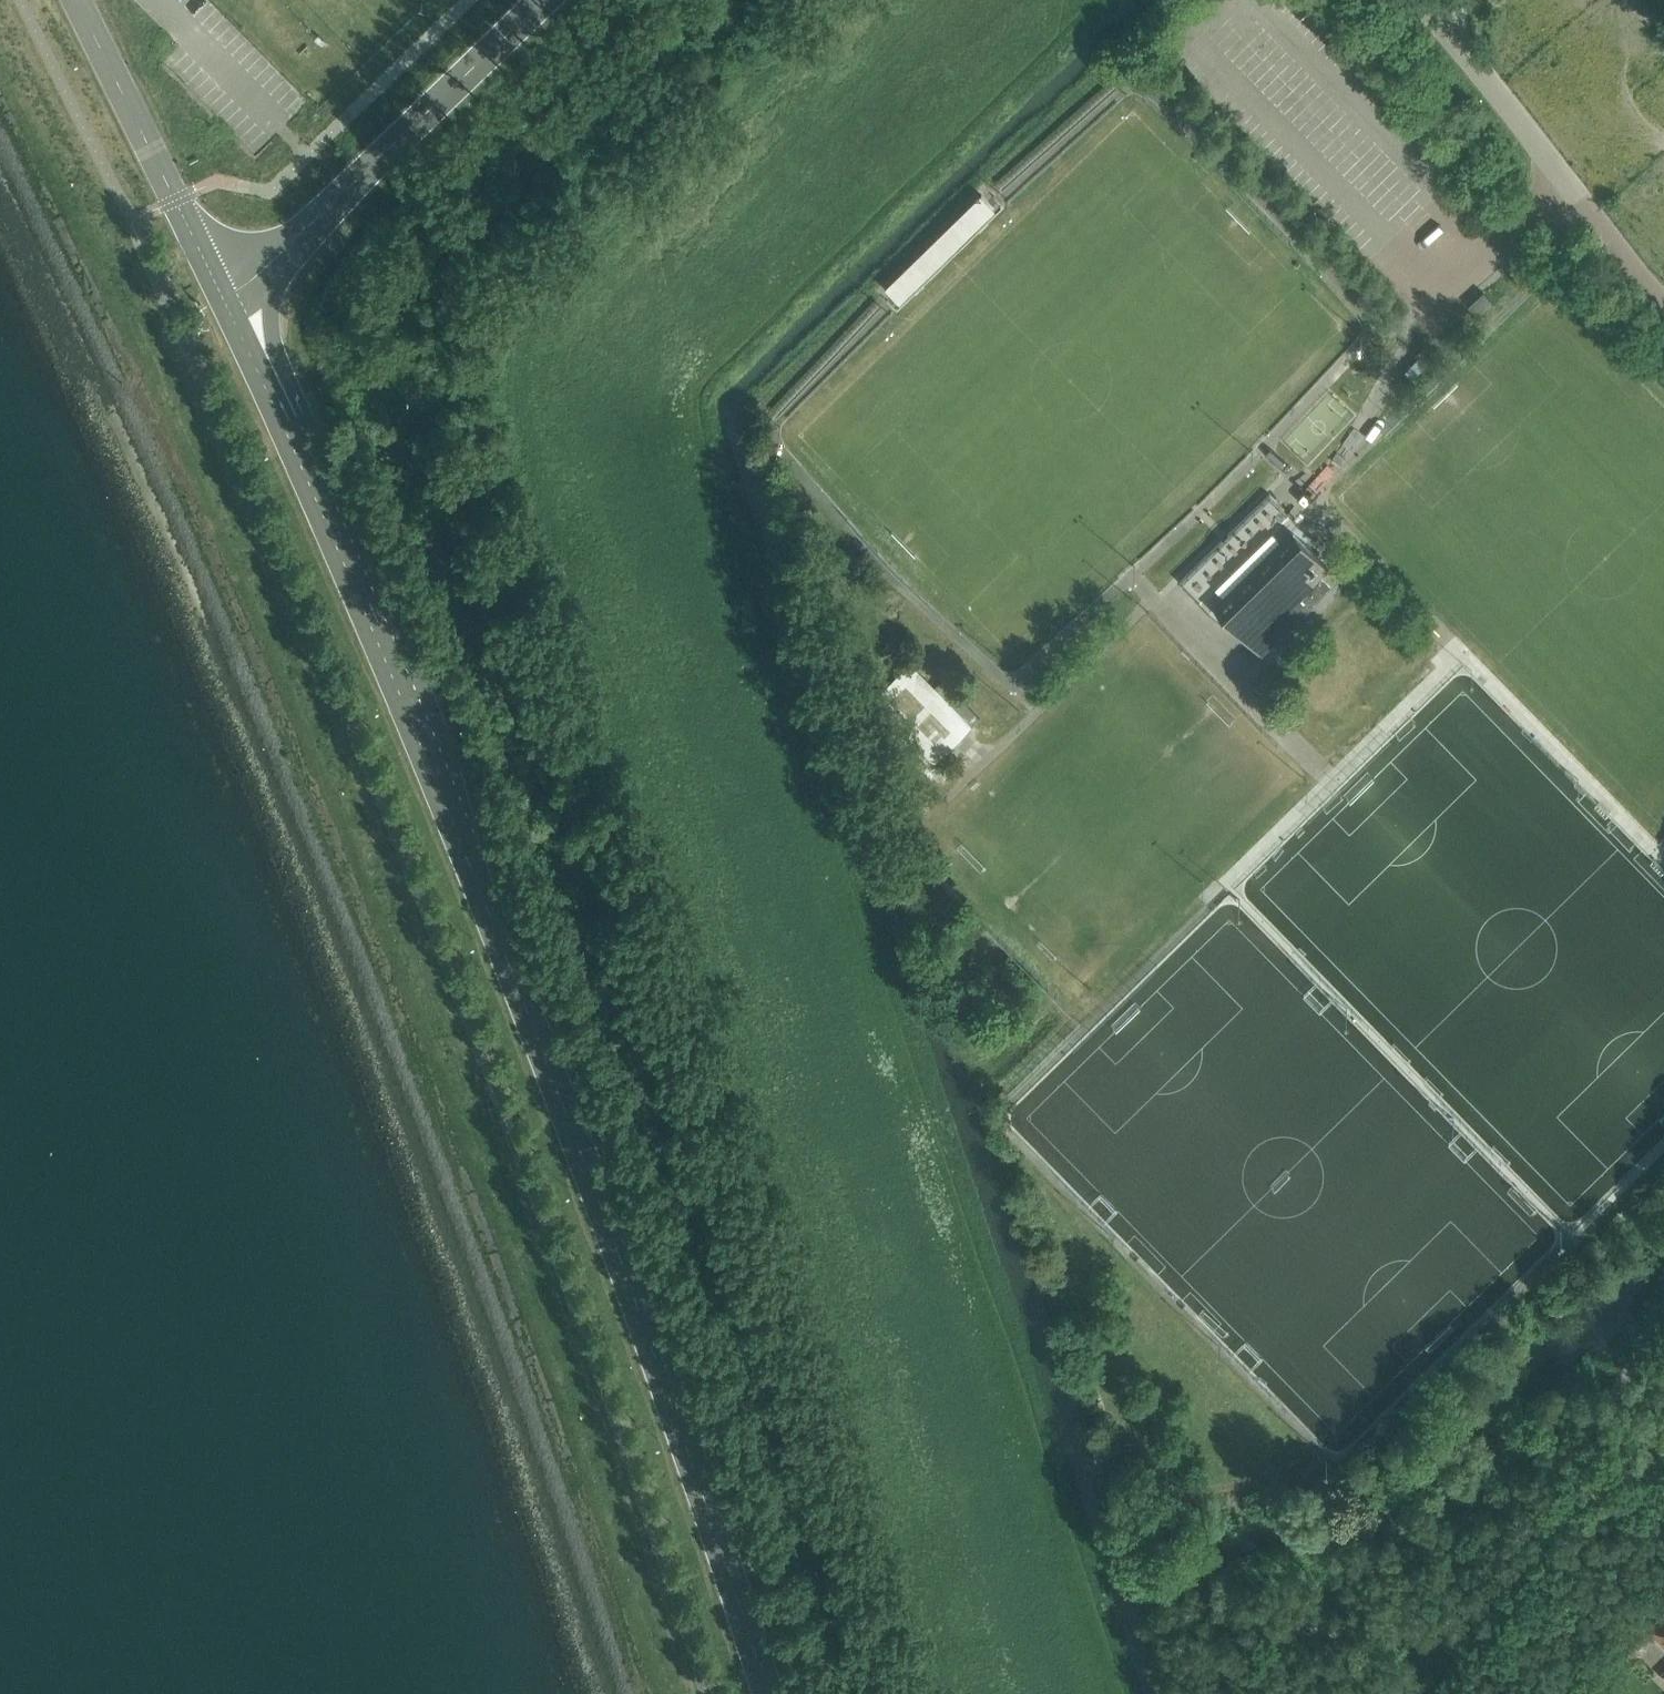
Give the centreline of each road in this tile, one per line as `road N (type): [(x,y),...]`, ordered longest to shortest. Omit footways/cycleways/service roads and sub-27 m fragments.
road 1 (secondary): [(773,1693),(595,1188),(373,630),(227,303)]
road 2 (secondary): [(227,303),(545,0)]
road 3 (unclassified): [(1663,298),(1423,0)]
road 4 (tertiary): [(227,303),(78,0)]

